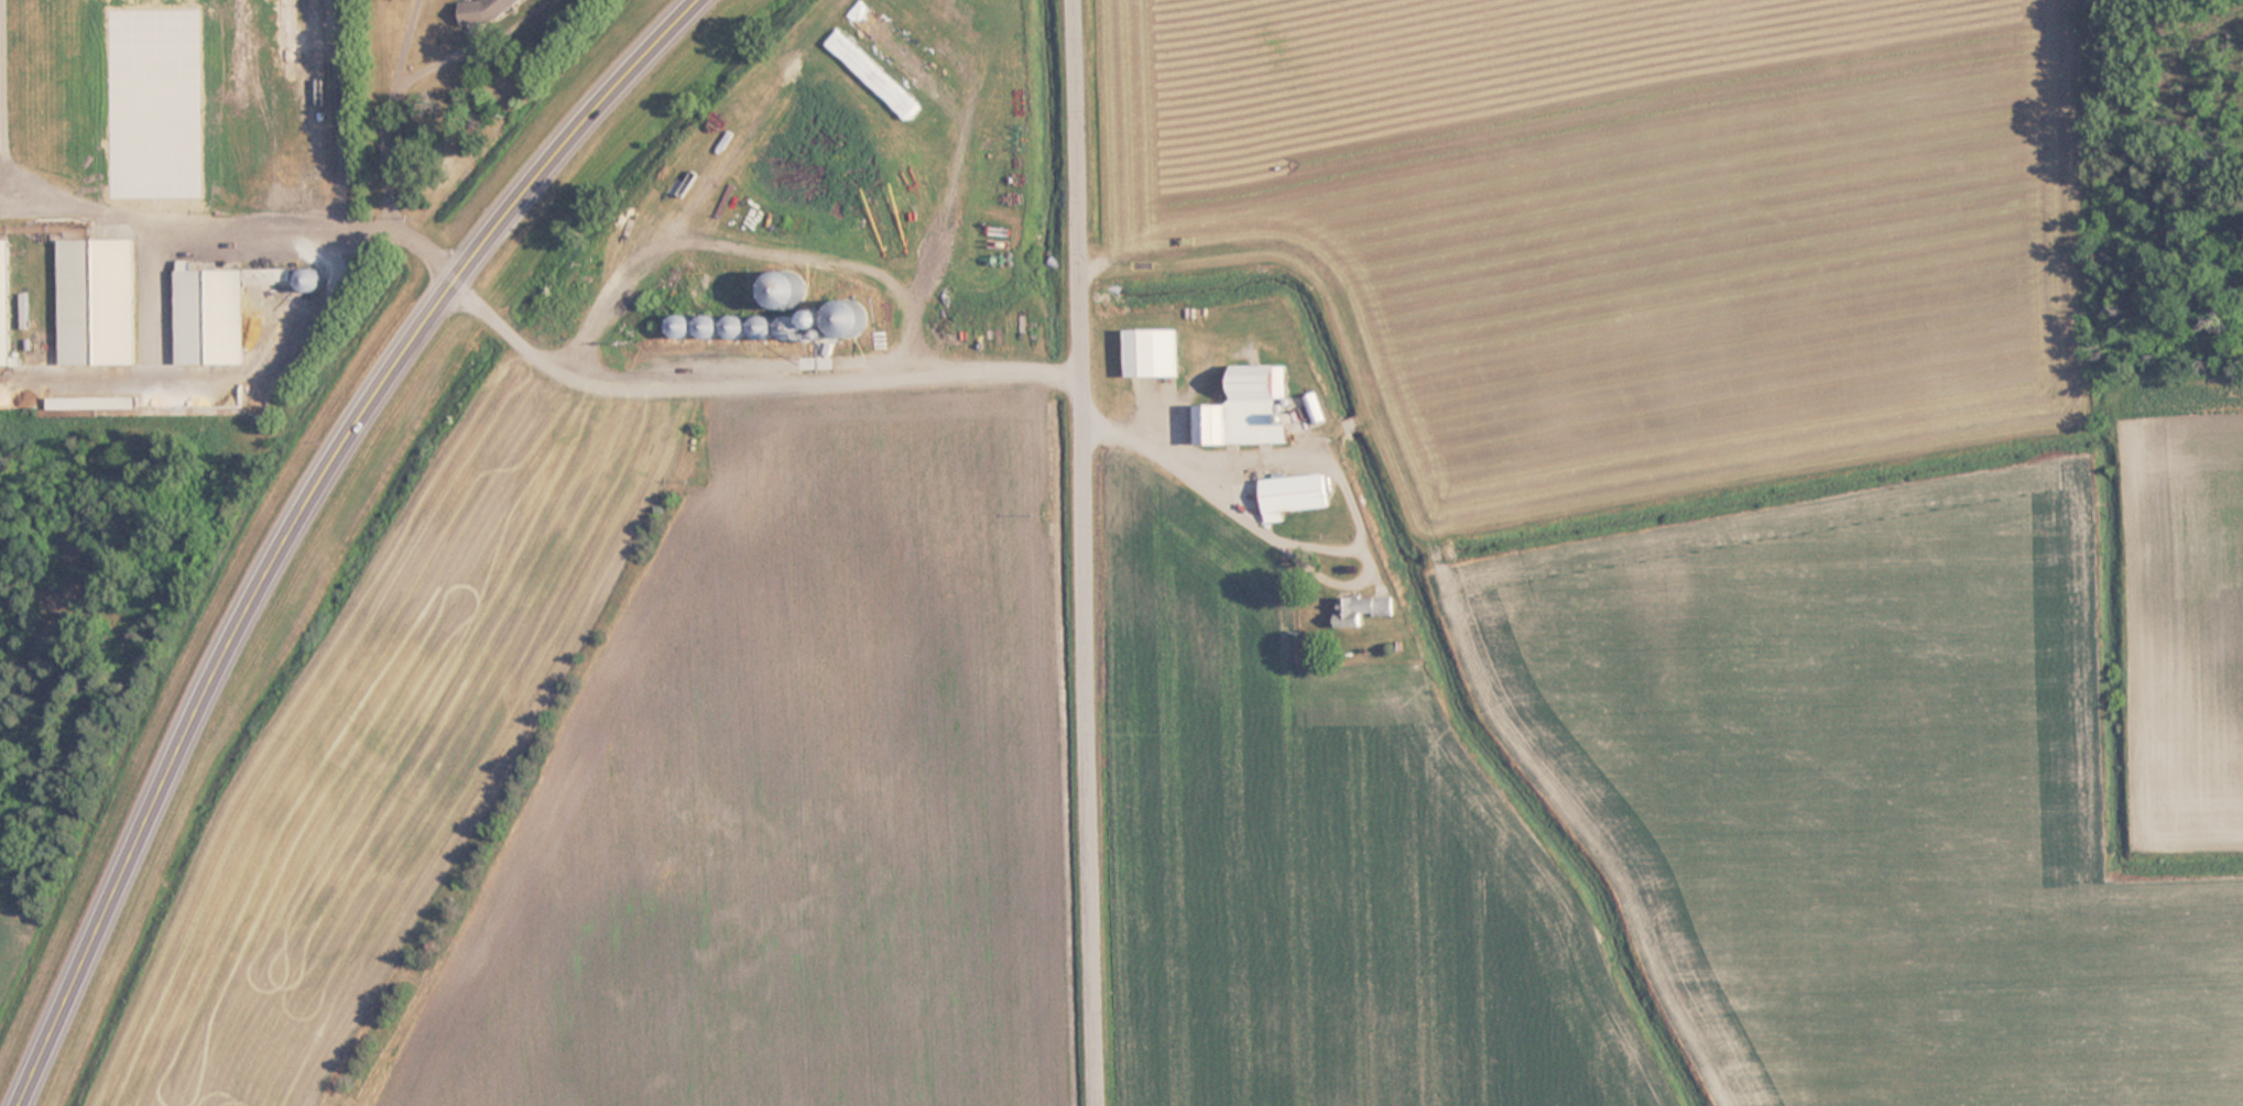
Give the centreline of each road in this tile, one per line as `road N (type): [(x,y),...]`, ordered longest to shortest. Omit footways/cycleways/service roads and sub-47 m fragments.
road 1 (primary): [(19,1105),(270,557),(455,276),(537,172),(698,0)]
road 2 (residential): [(1100,1105),(1072,0)]

